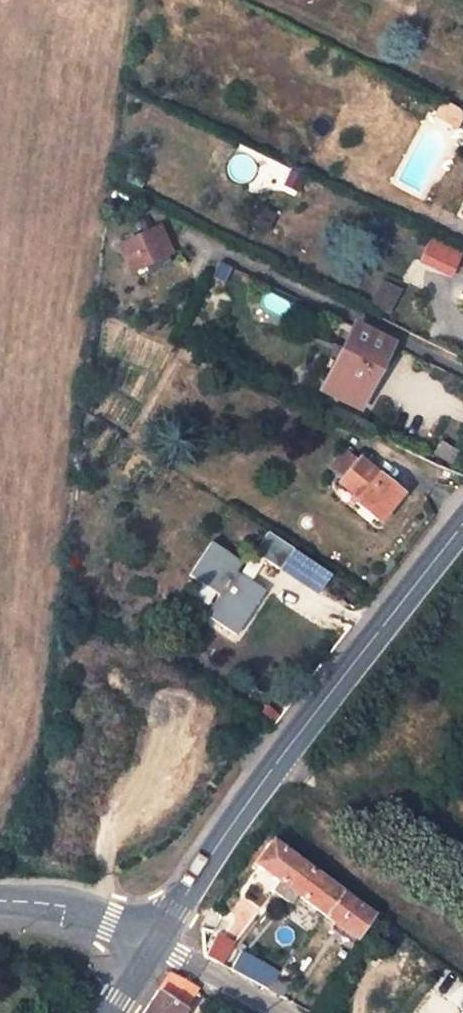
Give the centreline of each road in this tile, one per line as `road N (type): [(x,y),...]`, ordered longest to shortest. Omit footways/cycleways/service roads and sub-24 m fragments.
road 1 (tertiary): [(153,947),(239,817),(462,524)]
road 2 (unclassified): [(0,901),(88,919),(153,947)]
road 3 (unclassified): [(275,1012),(153,947)]

